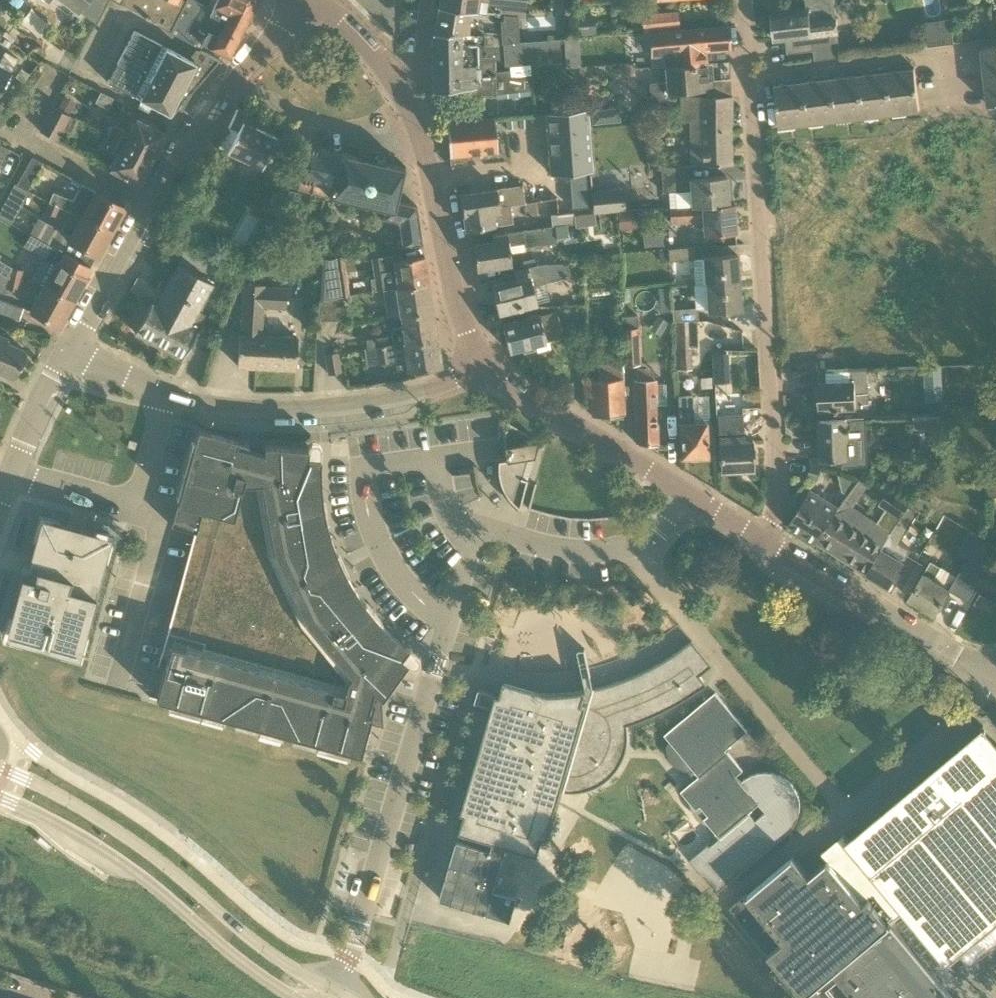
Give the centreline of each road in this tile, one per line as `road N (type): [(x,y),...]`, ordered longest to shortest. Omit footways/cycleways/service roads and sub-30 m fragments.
road 1 (residential): [(762,540),(780,510),(742,0)]
road 2 (residential): [(71,351),(106,374),(192,403),(263,411),(352,406),(483,371)]
road 3 (tertiary): [(333,993),(270,956),(119,835),(0,769)]
road 4 (unclassified): [(449,623),(333,993)]
road 5 (tertiary): [(0,801),(68,831),(135,875),(295,997)]
road 6 (unclassified): [(850,816),(655,583),(636,545)]
road 7 (tertiary): [(982,670),(762,540)]
road 8 (tertiary): [(483,371),(453,292),(419,142)]
road 9 (tertiary): [(686,493),(483,371)]
road 10 (residential): [(52,74),(15,134),(151,206)]
road 11 (residential): [(235,80),(344,130),(419,142)]
road 12 (residential): [(0,503),(71,351)]
road 13 (residential): [(151,206),(71,351)]
road 14 (unclassified): [(636,545),(566,551),(476,527)]
road 15 (residential): [(235,80),(197,126),(151,206)]
road 16 (unclassified): [(850,816),(958,724)]
road 17 (tertiary): [(403,95),(355,29),(312,0)]

